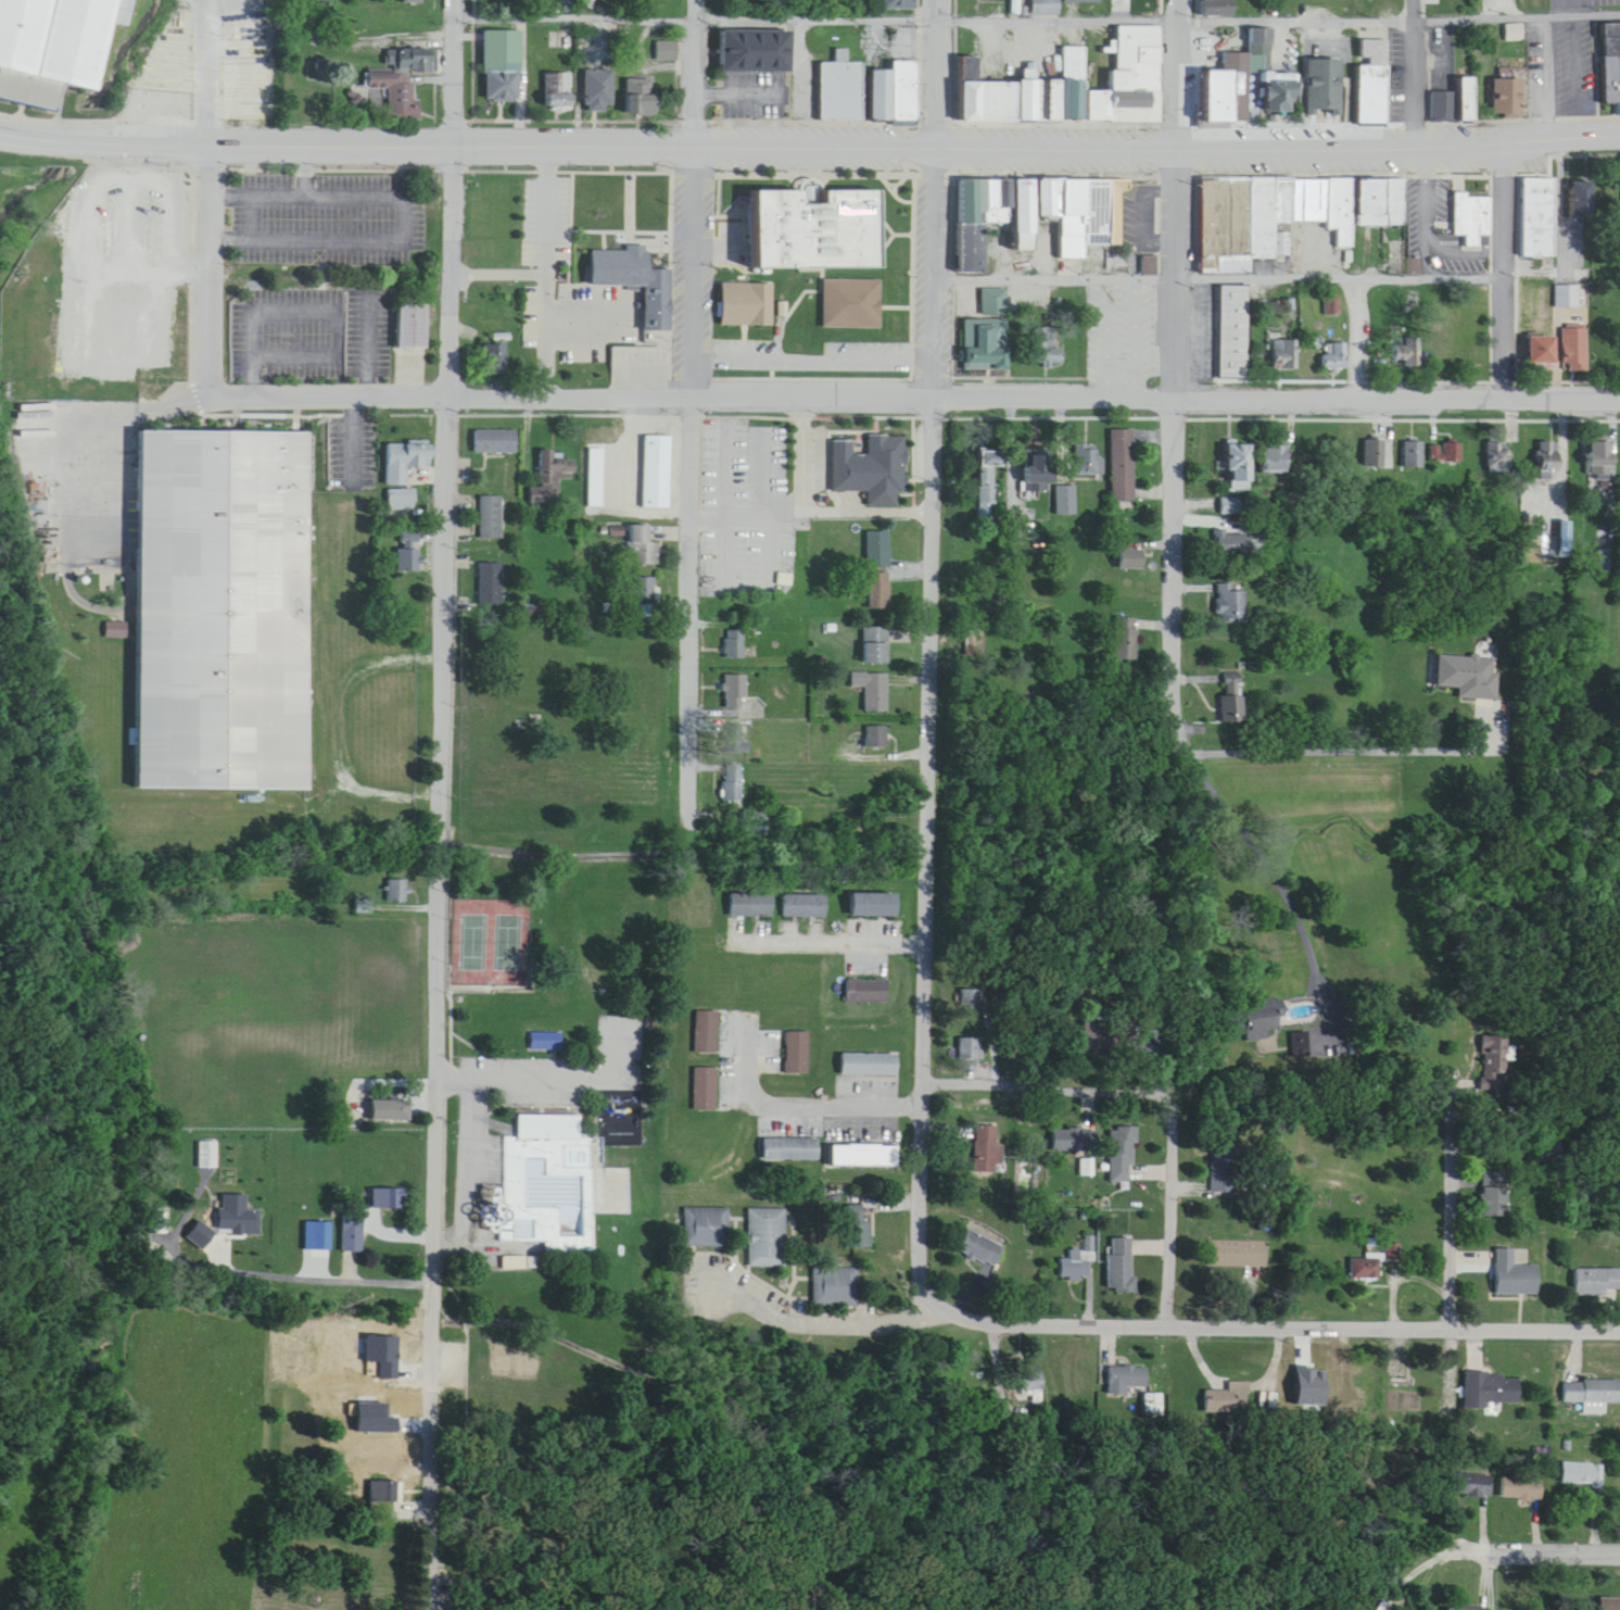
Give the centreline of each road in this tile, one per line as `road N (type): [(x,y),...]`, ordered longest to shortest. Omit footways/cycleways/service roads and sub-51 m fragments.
road 1 (residential): [(432,1609),(455,146)]
road 2 (residential): [(931,1297),(919,1261),(934,144)]
road 3 (secondary): [(934,144),(455,146),(84,136),(0,125)]
road 4 (residential): [(211,386),(934,385)]
road 5 (residential): [(931,1297),(974,1311),(1619,1317)]
road 6 (secondary): [(934,144),(1178,146),(1619,131)]
road 7 (residential): [(696,813),(697,144)]
road 8 (residential): [(1195,752),(1178,726),(1174,681),(1178,146)]
road 9 (residential): [(1176,1313),(1175,1095),(1162,1078),(923,1070)]
road 10 (residential): [(1619,389),(1177,387)]
road 11 (residential): [(1475,745),(1195,752)]
road 12 (residential): [(1507,388),(1508,135)]
road 13 (residential): [(211,386),(214,140)]
road 14 (residential): [(1177,387),(934,385)]
road 15 (residential): [(1448,1316),(1451,1077)]
road 16 (residential): [(720,1270),(793,1310),(896,1312),(931,1297)]
road 17 (residential): [(922,1095),(749,1092)]
road 18 (residential): [(1430,139),(1432,231),(1444,239),(1508,240)]
road 19 (residential): [(1178,146),(1182,0)]
road 20 (residential): [(455,146),(457,0)]
road 21 (residential): [(934,144),(943,0)]
road 22 (residential): [(697,144),(695,0)]
road 23 (residential): [(1418,139),(1422,0)]
road 24 (residential): [(1483,1539),(1619,1541)]

